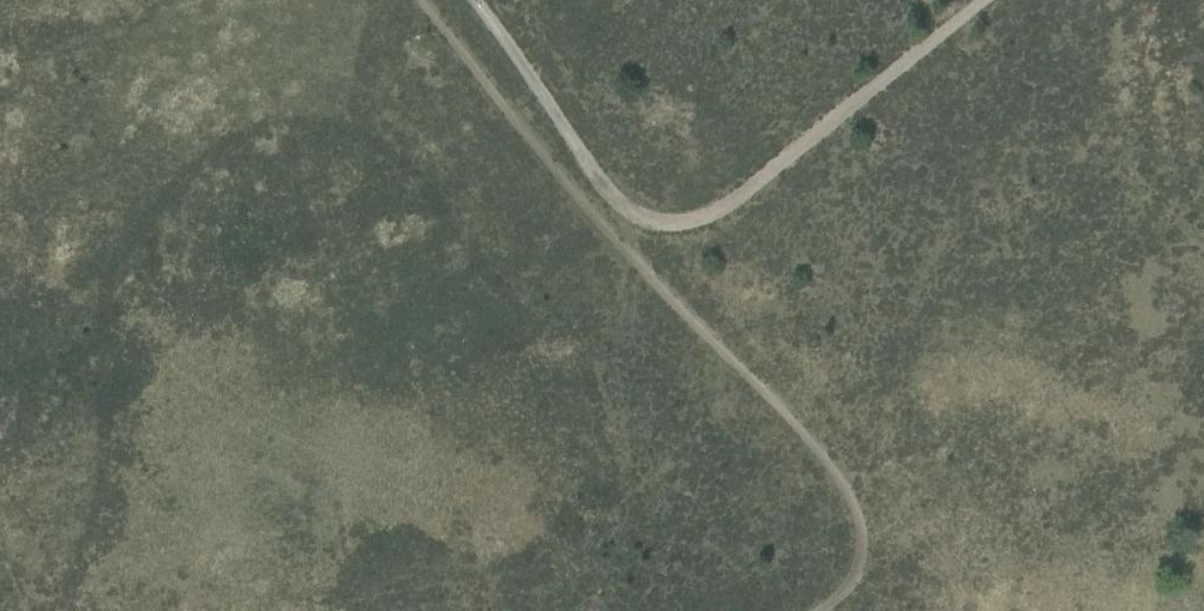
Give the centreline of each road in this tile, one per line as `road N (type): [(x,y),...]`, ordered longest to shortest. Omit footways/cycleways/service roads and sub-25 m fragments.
road 1 (track): [(980,0),(739,195),(705,217),(673,221),(643,217),(608,194),(470,0)]

